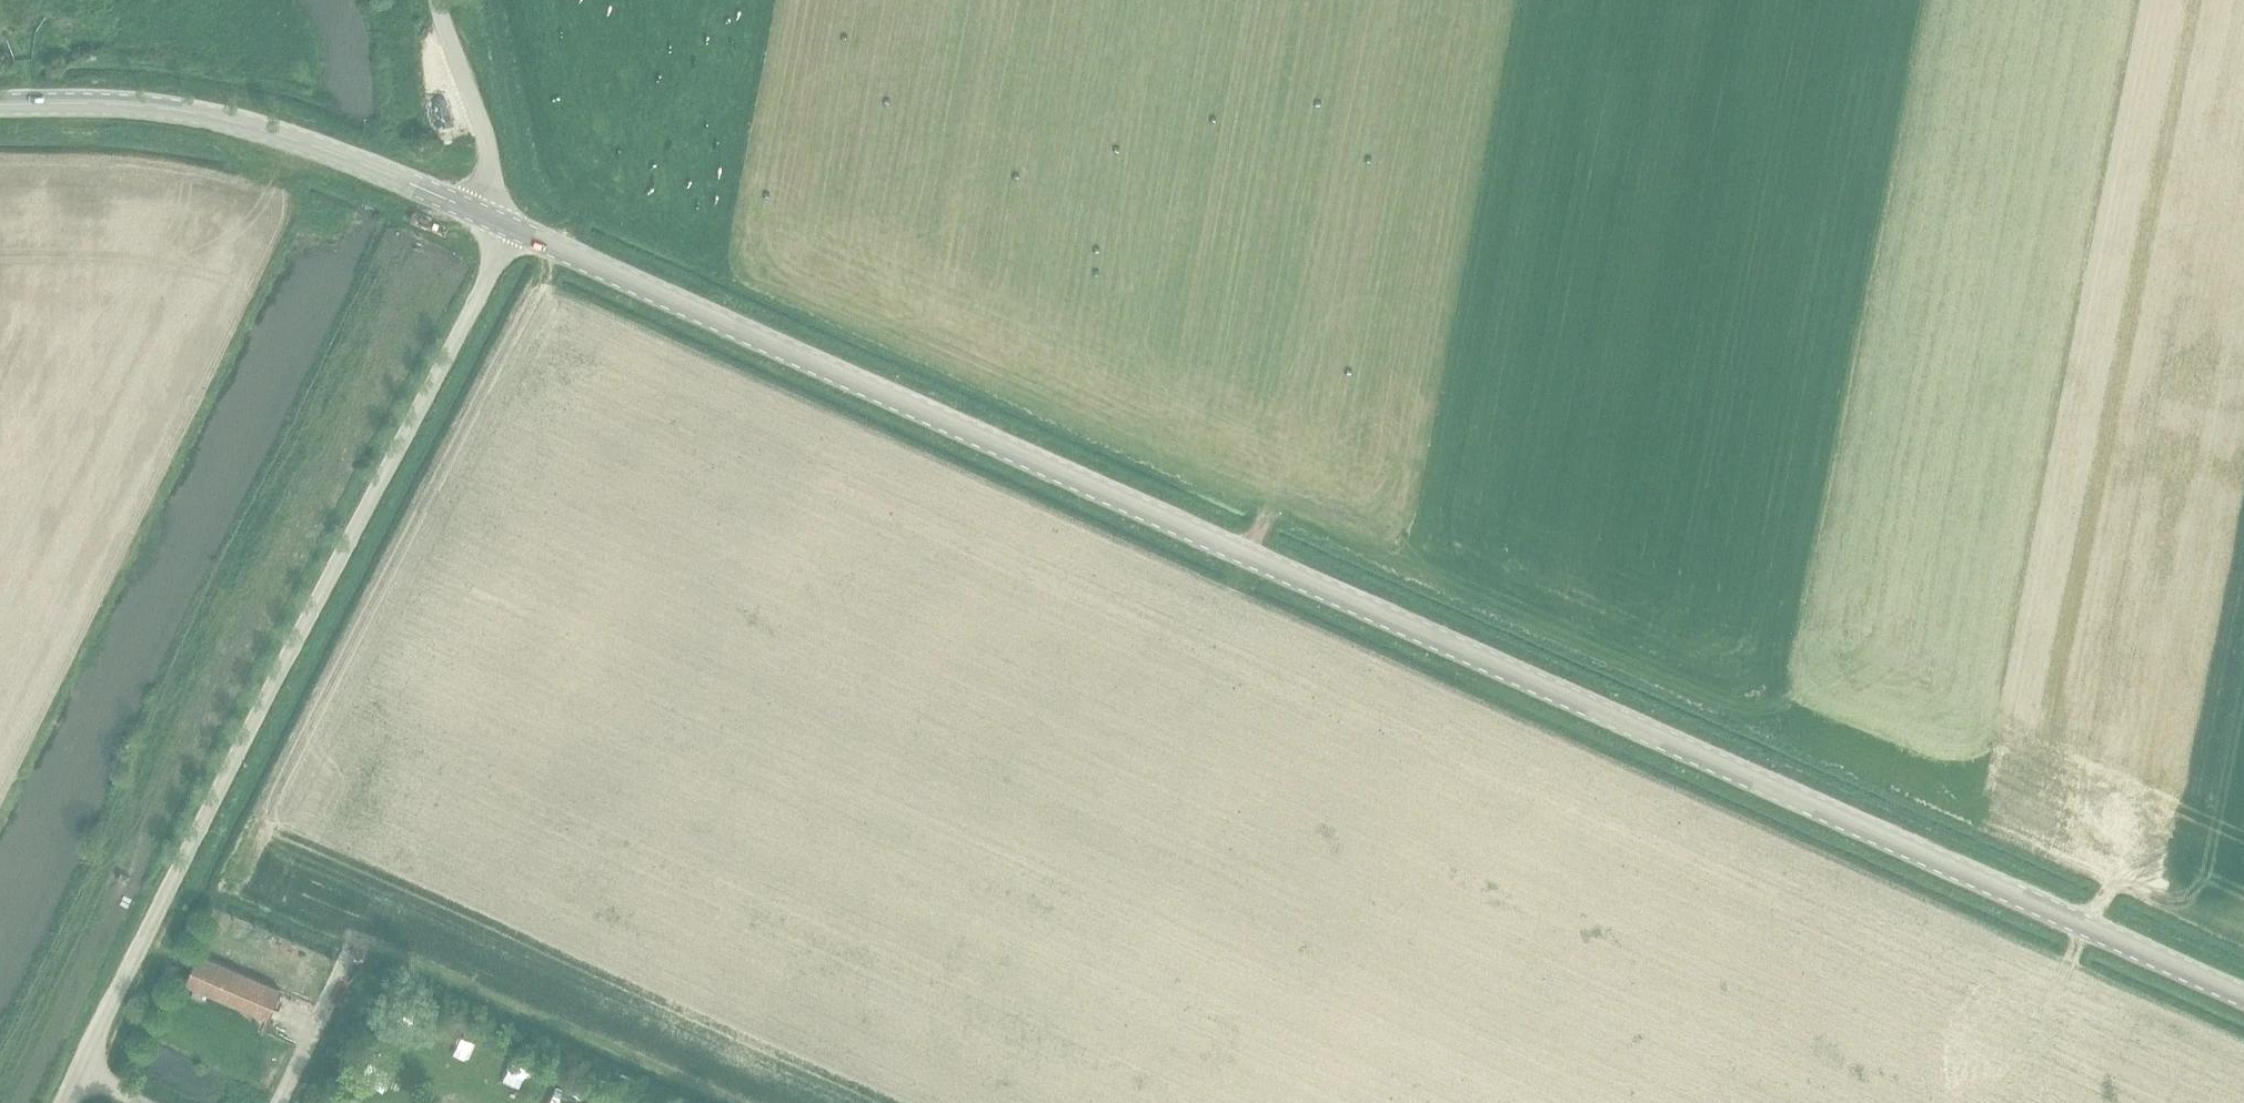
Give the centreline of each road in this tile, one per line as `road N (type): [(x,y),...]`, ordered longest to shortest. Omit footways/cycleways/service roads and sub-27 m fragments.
road 1 (tertiary): [(2243,992),(511,228)]
road 2 (unclassified): [(511,228),(66,1102)]
road 3 (tertiary): [(0,106),(83,103),(212,118),(325,151),(479,215)]
road 4 (unclassified): [(437,0),(491,156),(479,215)]

